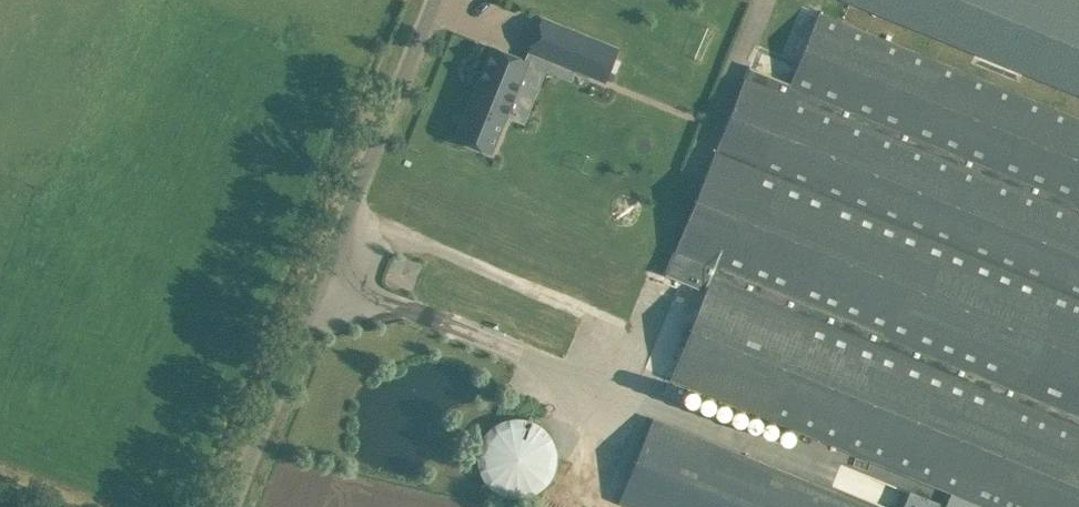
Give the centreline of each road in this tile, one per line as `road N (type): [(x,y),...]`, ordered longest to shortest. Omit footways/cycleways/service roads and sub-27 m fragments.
road 1 (unclassified): [(230,506),(436,0)]

